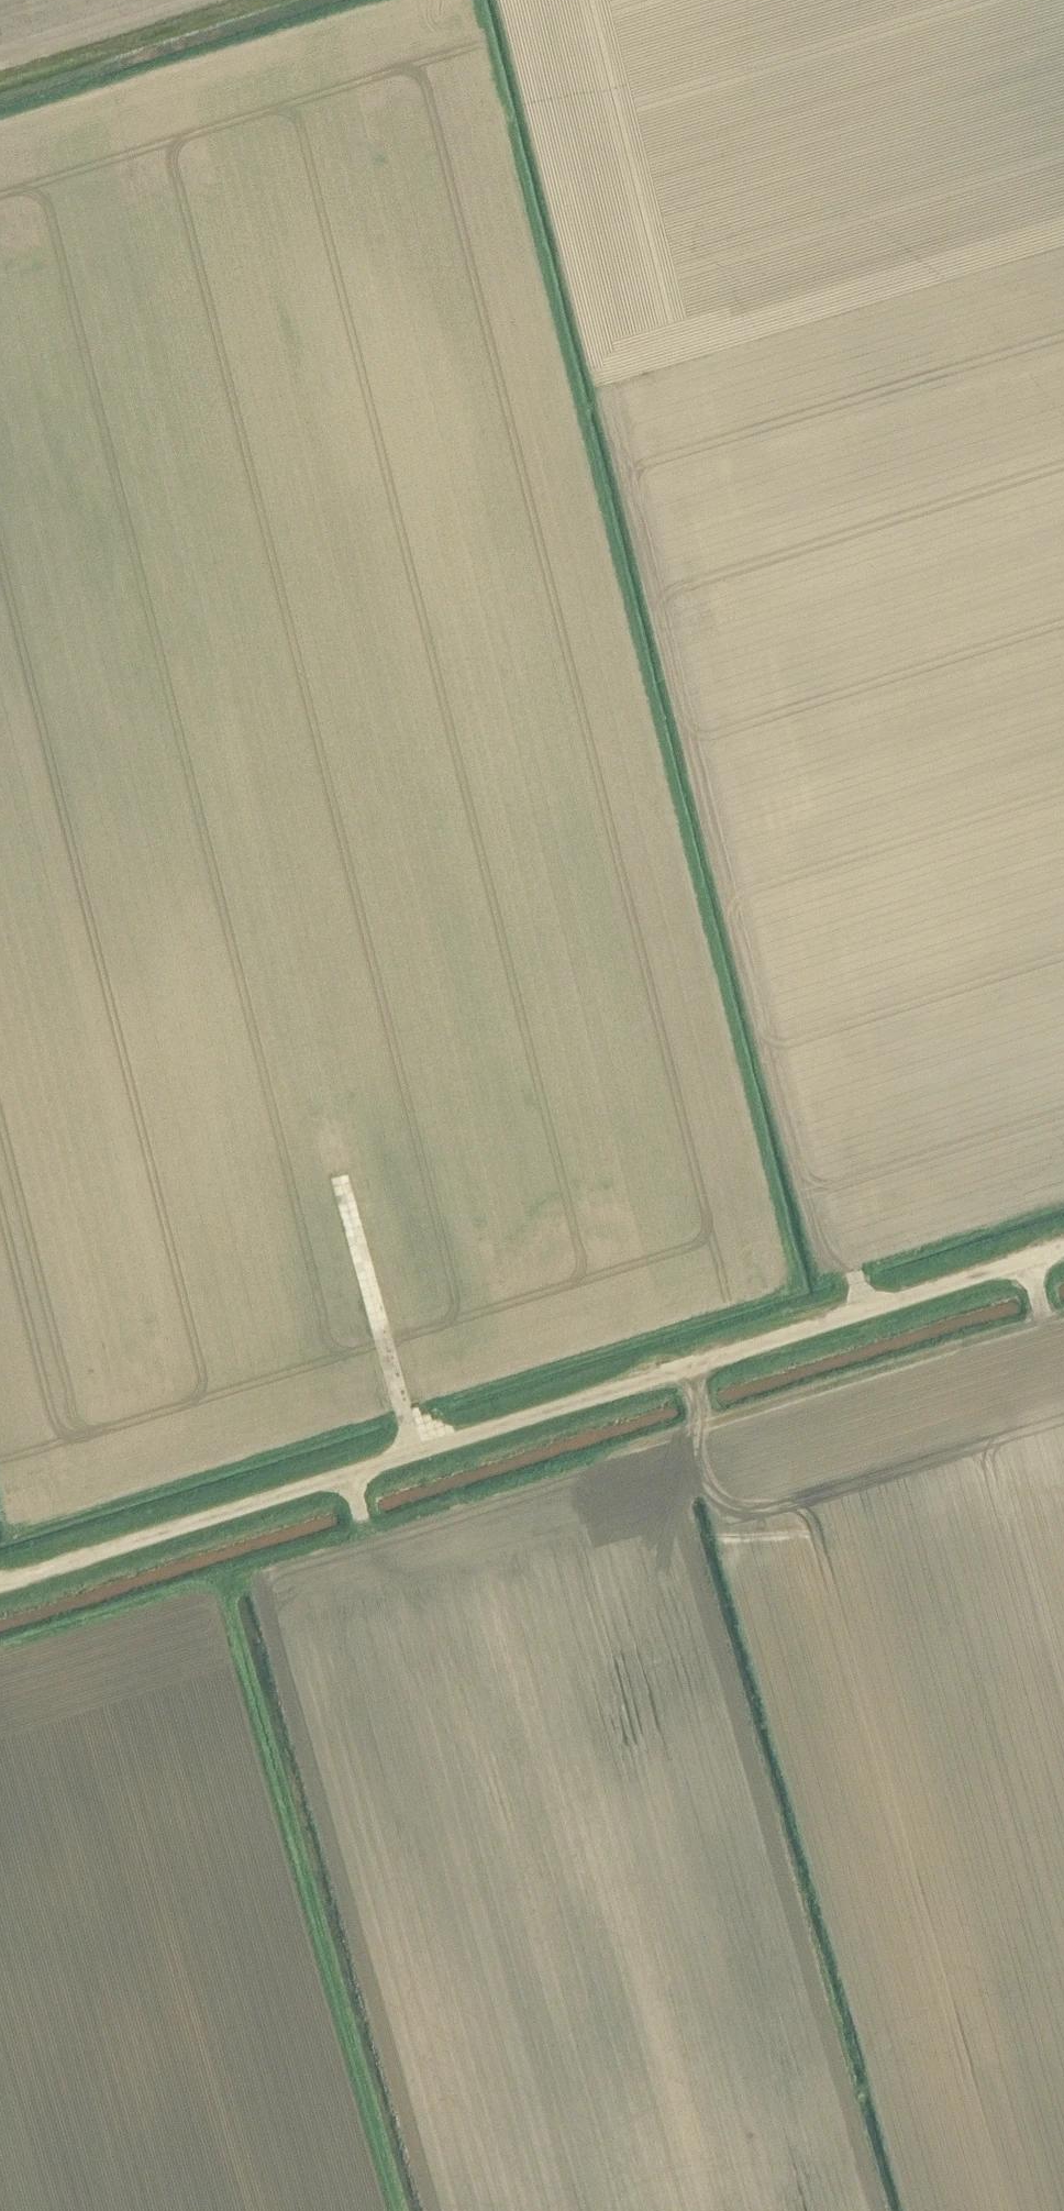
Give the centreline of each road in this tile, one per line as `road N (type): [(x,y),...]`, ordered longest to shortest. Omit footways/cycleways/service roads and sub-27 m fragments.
road 1 (unclassified): [(1063,1251),(0,1587)]

